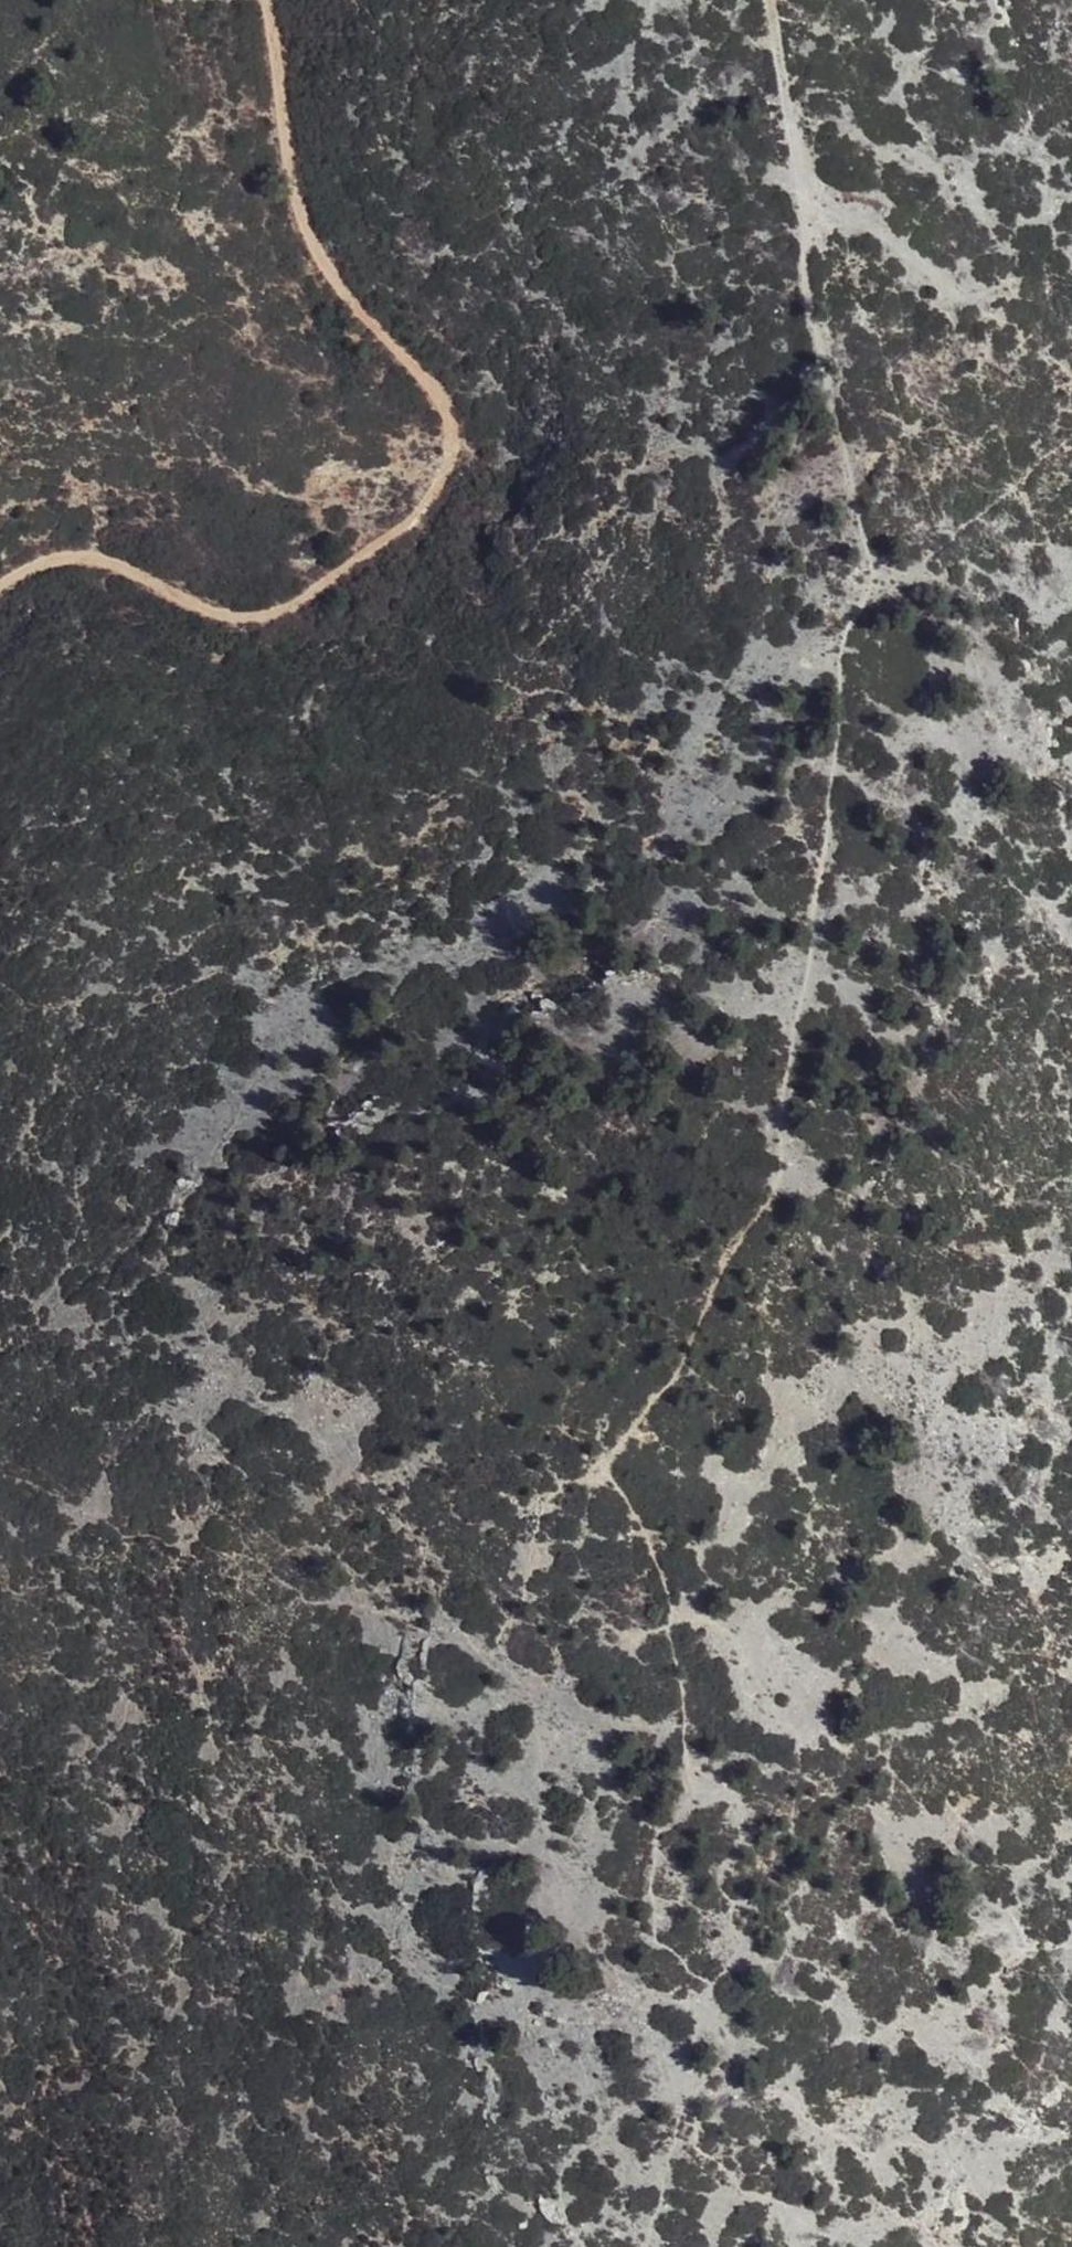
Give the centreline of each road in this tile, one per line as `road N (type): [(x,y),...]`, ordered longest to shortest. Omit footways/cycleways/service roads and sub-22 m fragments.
road 1 (track): [(260,0),(285,176),(310,252),(433,381),(452,429),(422,513),(293,605),(245,617),(90,551),(33,550),(0,577)]
road 2 (track): [(767,0),(804,207)]

